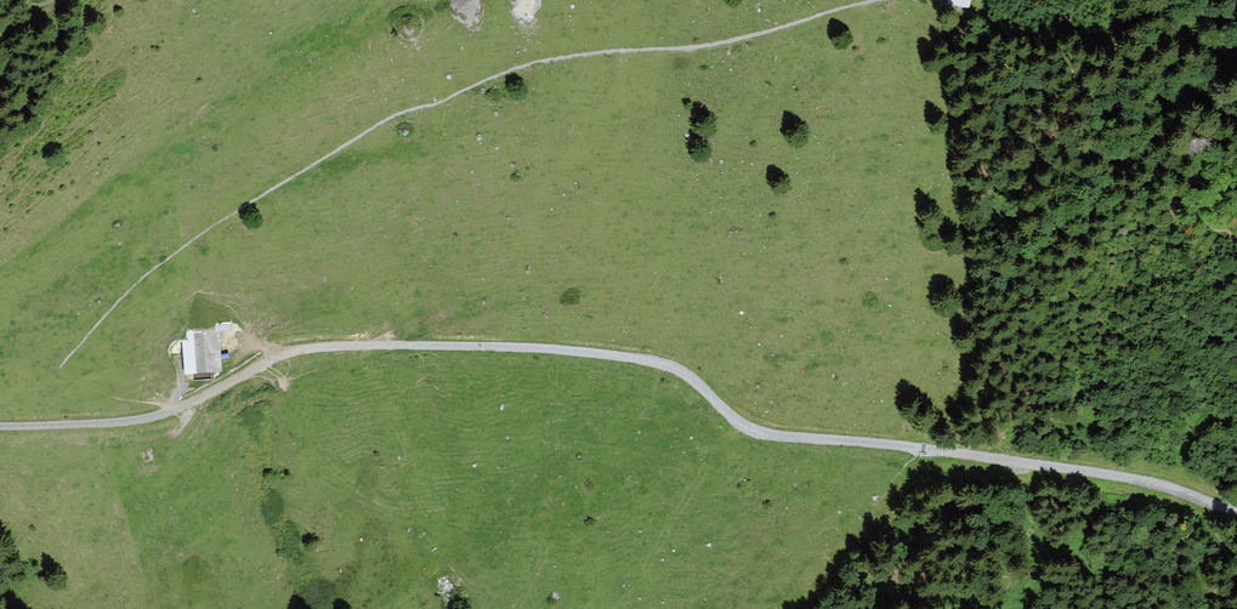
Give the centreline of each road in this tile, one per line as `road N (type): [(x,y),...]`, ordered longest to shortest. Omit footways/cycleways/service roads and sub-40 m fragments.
road 1 (track): [(190,403),(289,354),(337,346),(522,346),(671,367),(750,429),(778,438),(924,447)]
road 2 (track): [(924,447),(1090,470),(1236,509)]
road 3 (track): [(0,426),(154,420),(190,403)]

